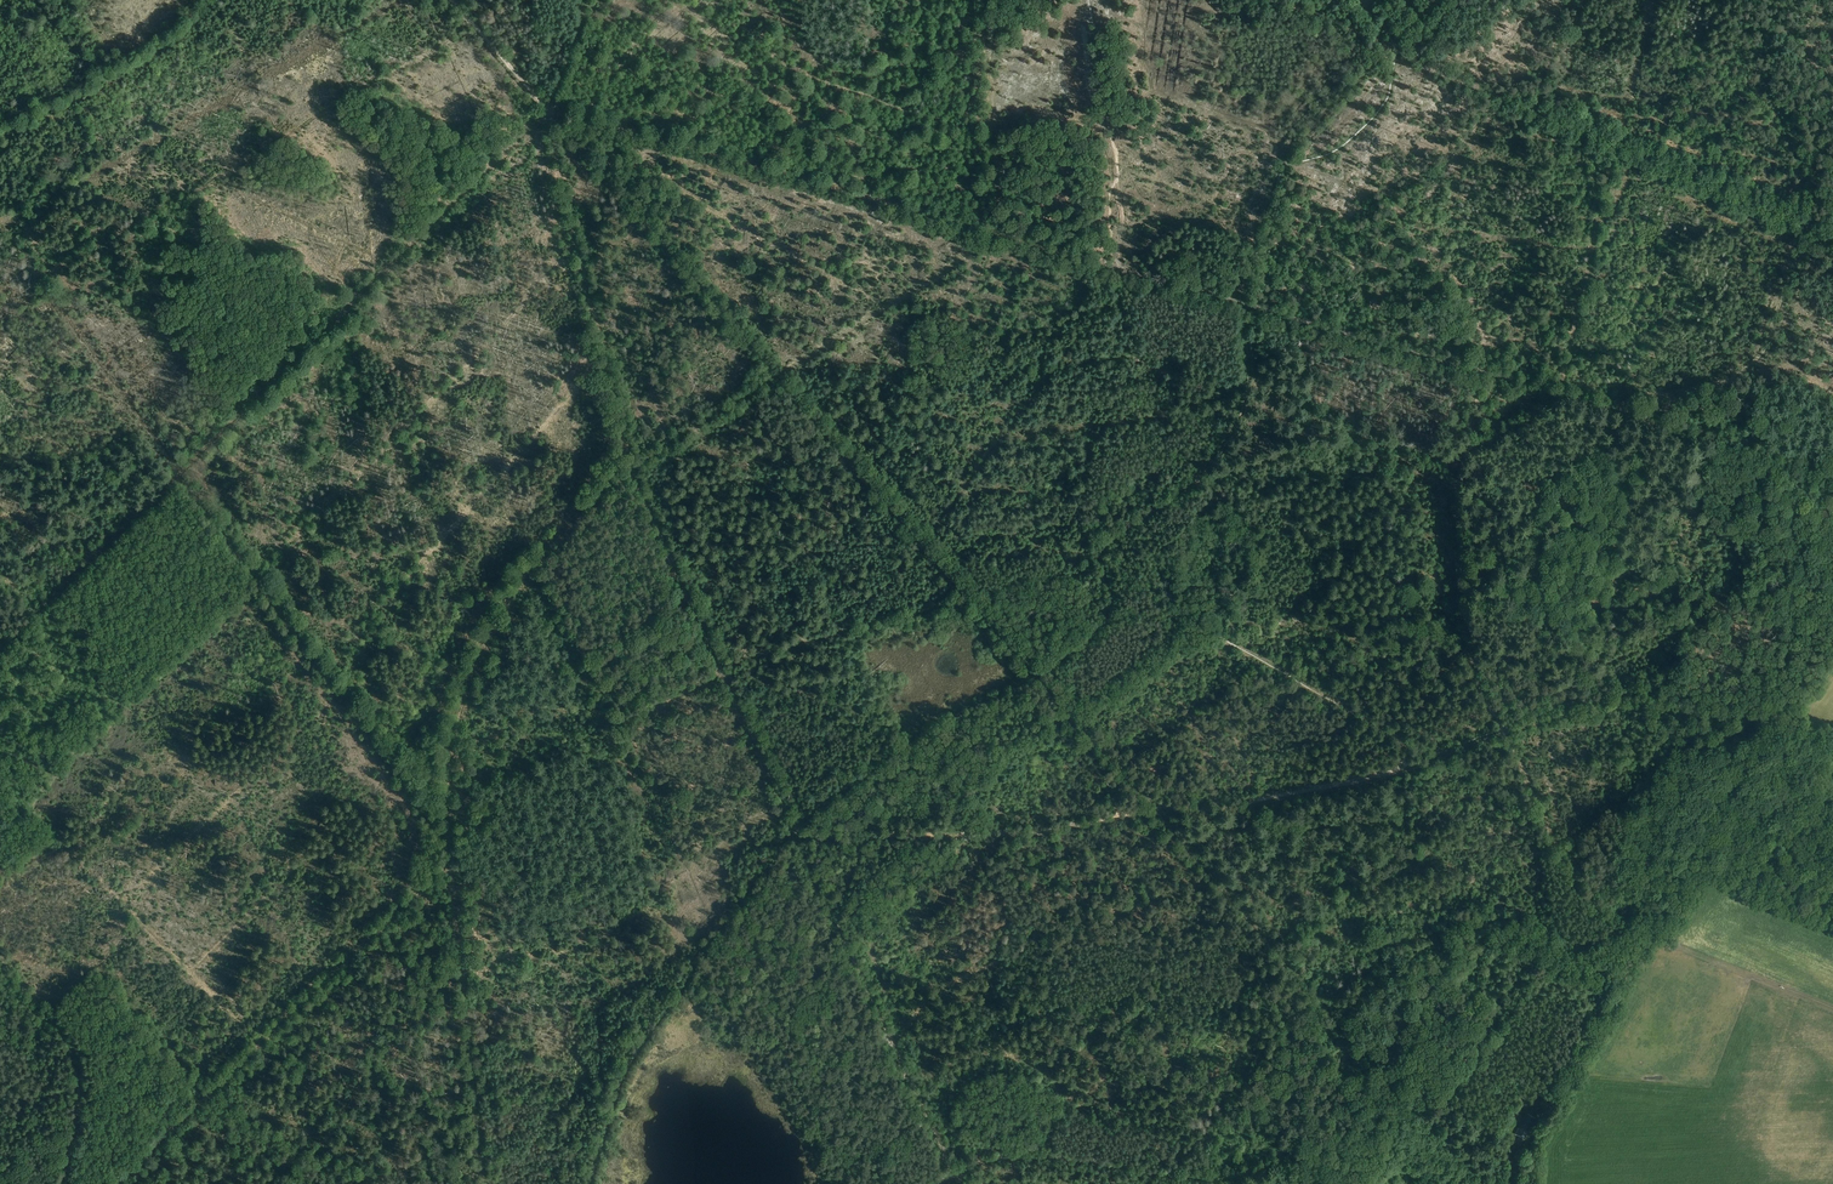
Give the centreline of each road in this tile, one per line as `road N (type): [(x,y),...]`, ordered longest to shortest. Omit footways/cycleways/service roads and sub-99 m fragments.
road 1 (track): [(631,466),(543,548),(482,651),(445,781),(446,861),(121,1183)]
road 2 (track): [(953,1172),(988,1159),(1052,1157),(1193,1173),(1262,1164),(1334,1103),(1485,907),(1521,912),(1569,945),(1621,930)]
road 3 (track): [(0,647),(548,111)]
road 4 (track): [(1246,304),(548,111)]
road 5 (track): [(1100,119),(1120,220),(1122,281),(922,539),(973,598)]
road 6 (track): [(1832,235),(1396,46)]
road 7 (track): [(673,0),(783,49),(788,61),(920,109),(966,119),(1100,119)]
road 8 (track): [(887,306),(999,234),(987,0)]
road 9 (track): [(631,466),(548,111)]
road 10 (track): [(1554,392),(1246,304)]
road 11 (track): [(631,466),(887,306)]
road 12 (track): [(835,917),(721,664)]
road 13 (track): [(973,598),(721,664)]
road 14 (track): [(0,971),(53,1026),(81,1090),(57,1183)]
road 15 (track): [(1832,476),(1623,412)]
road 16 (track): [(1558,1089),(1667,900)]
road 17 (track): [(721,664),(631,466)]
road 18 (track): [(1667,900),(1763,711)]
road 19 (track): [(548,111),(453,0)]
road 20 (track): [(1763,711),(1832,583)]
road 21 (track): [(1391,44),(1262,0)]

